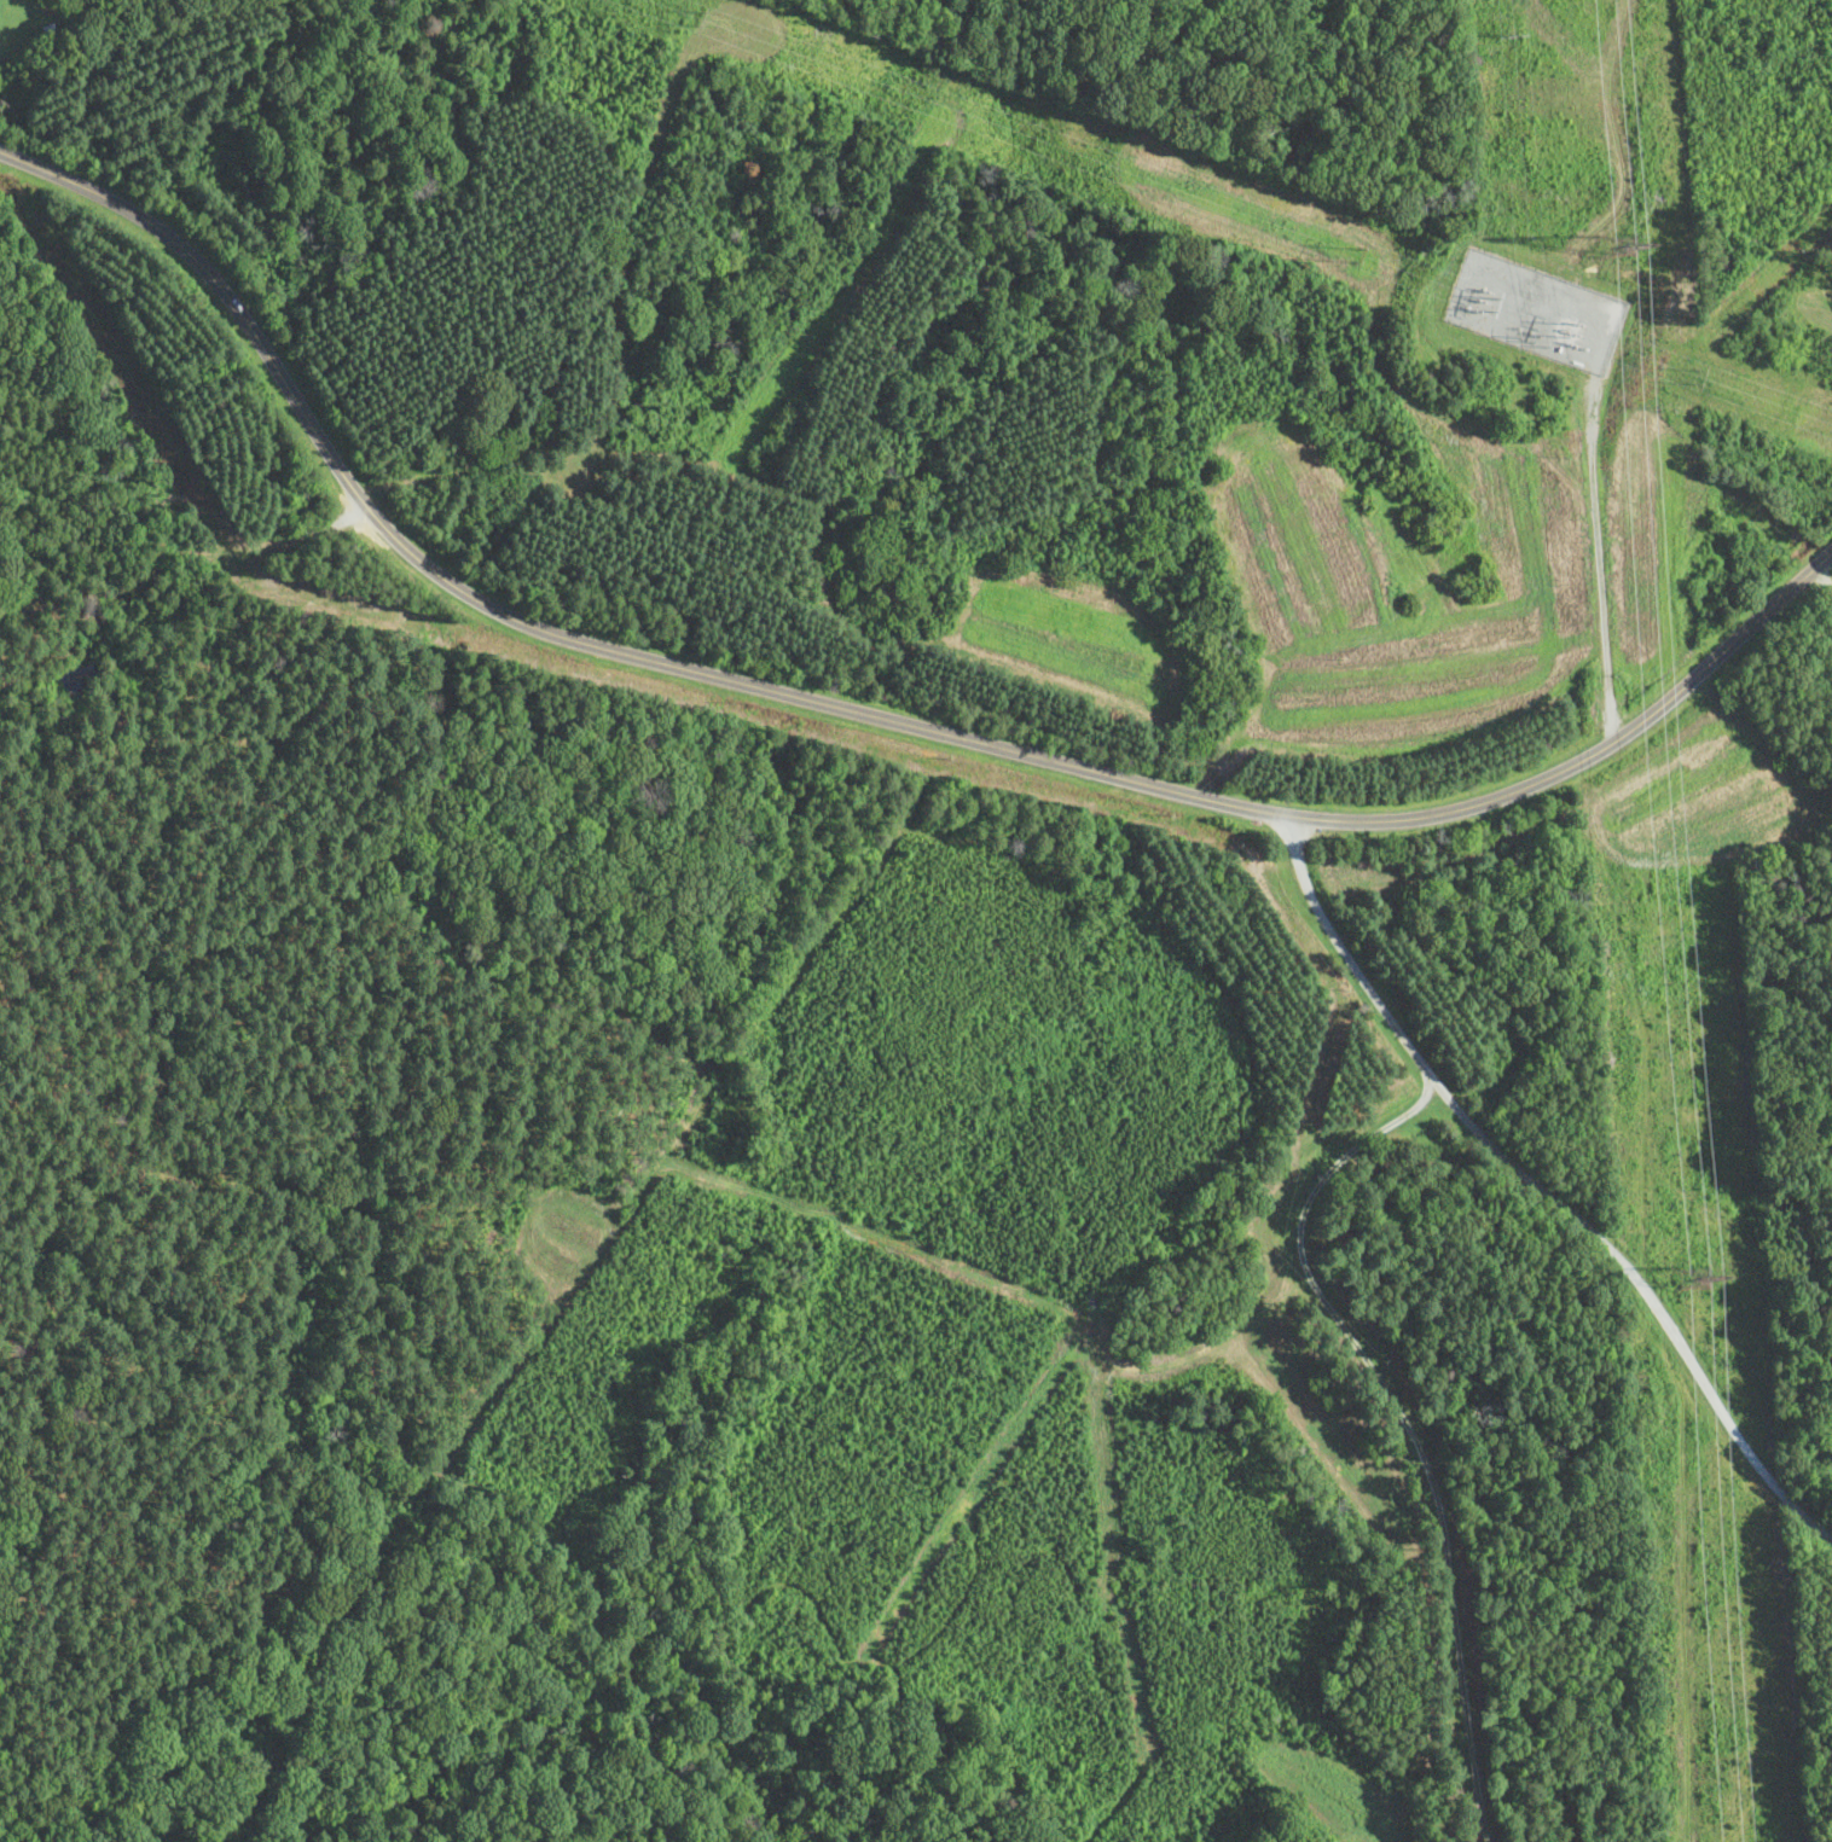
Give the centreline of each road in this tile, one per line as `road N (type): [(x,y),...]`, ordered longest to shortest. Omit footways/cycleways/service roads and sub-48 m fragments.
road 1 (residential): [(1831,553),(1576,769),(1424,824),(1280,815),(521,632),(405,547),(317,446),(250,325),(176,234),(0,157)]
road 2 (residential): [(1280,815),(1316,907),(1356,977),(1434,1085),(1490,1147),(1594,1228),(1648,1294),(1726,1429),(1831,1547)]

